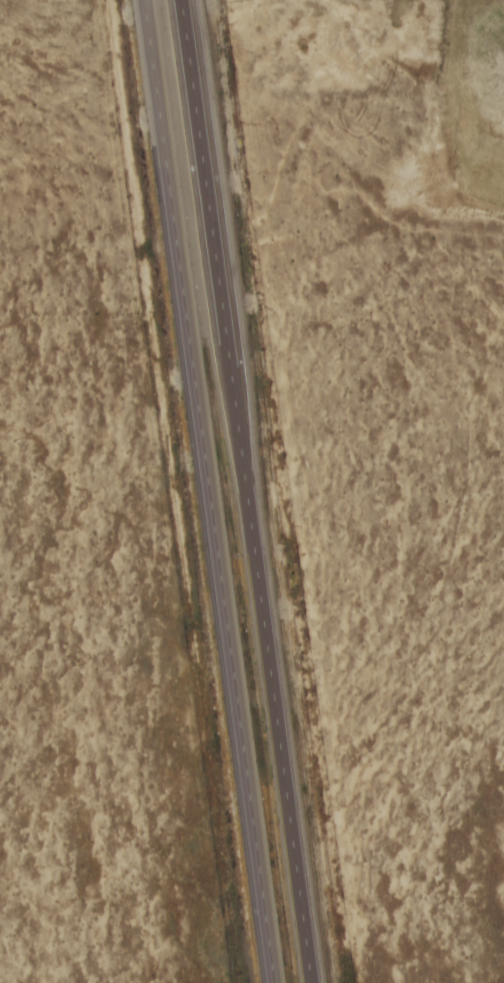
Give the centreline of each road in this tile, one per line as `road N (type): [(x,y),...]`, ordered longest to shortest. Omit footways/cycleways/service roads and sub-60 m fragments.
road 1 (trunk): [(315,982),(185,0)]
road 2 (trunk): [(142,0),(271,982)]

